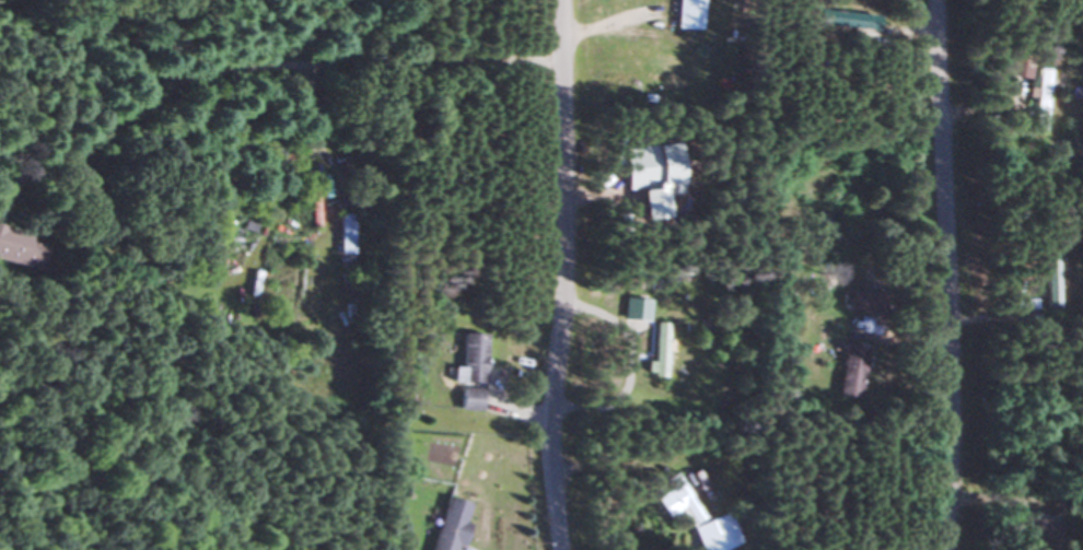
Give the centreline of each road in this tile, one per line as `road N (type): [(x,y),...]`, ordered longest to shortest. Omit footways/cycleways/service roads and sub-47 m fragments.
road 1 (residential): [(555,549),(547,419),(559,0)]
road 2 (residential): [(935,549),(933,0)]

